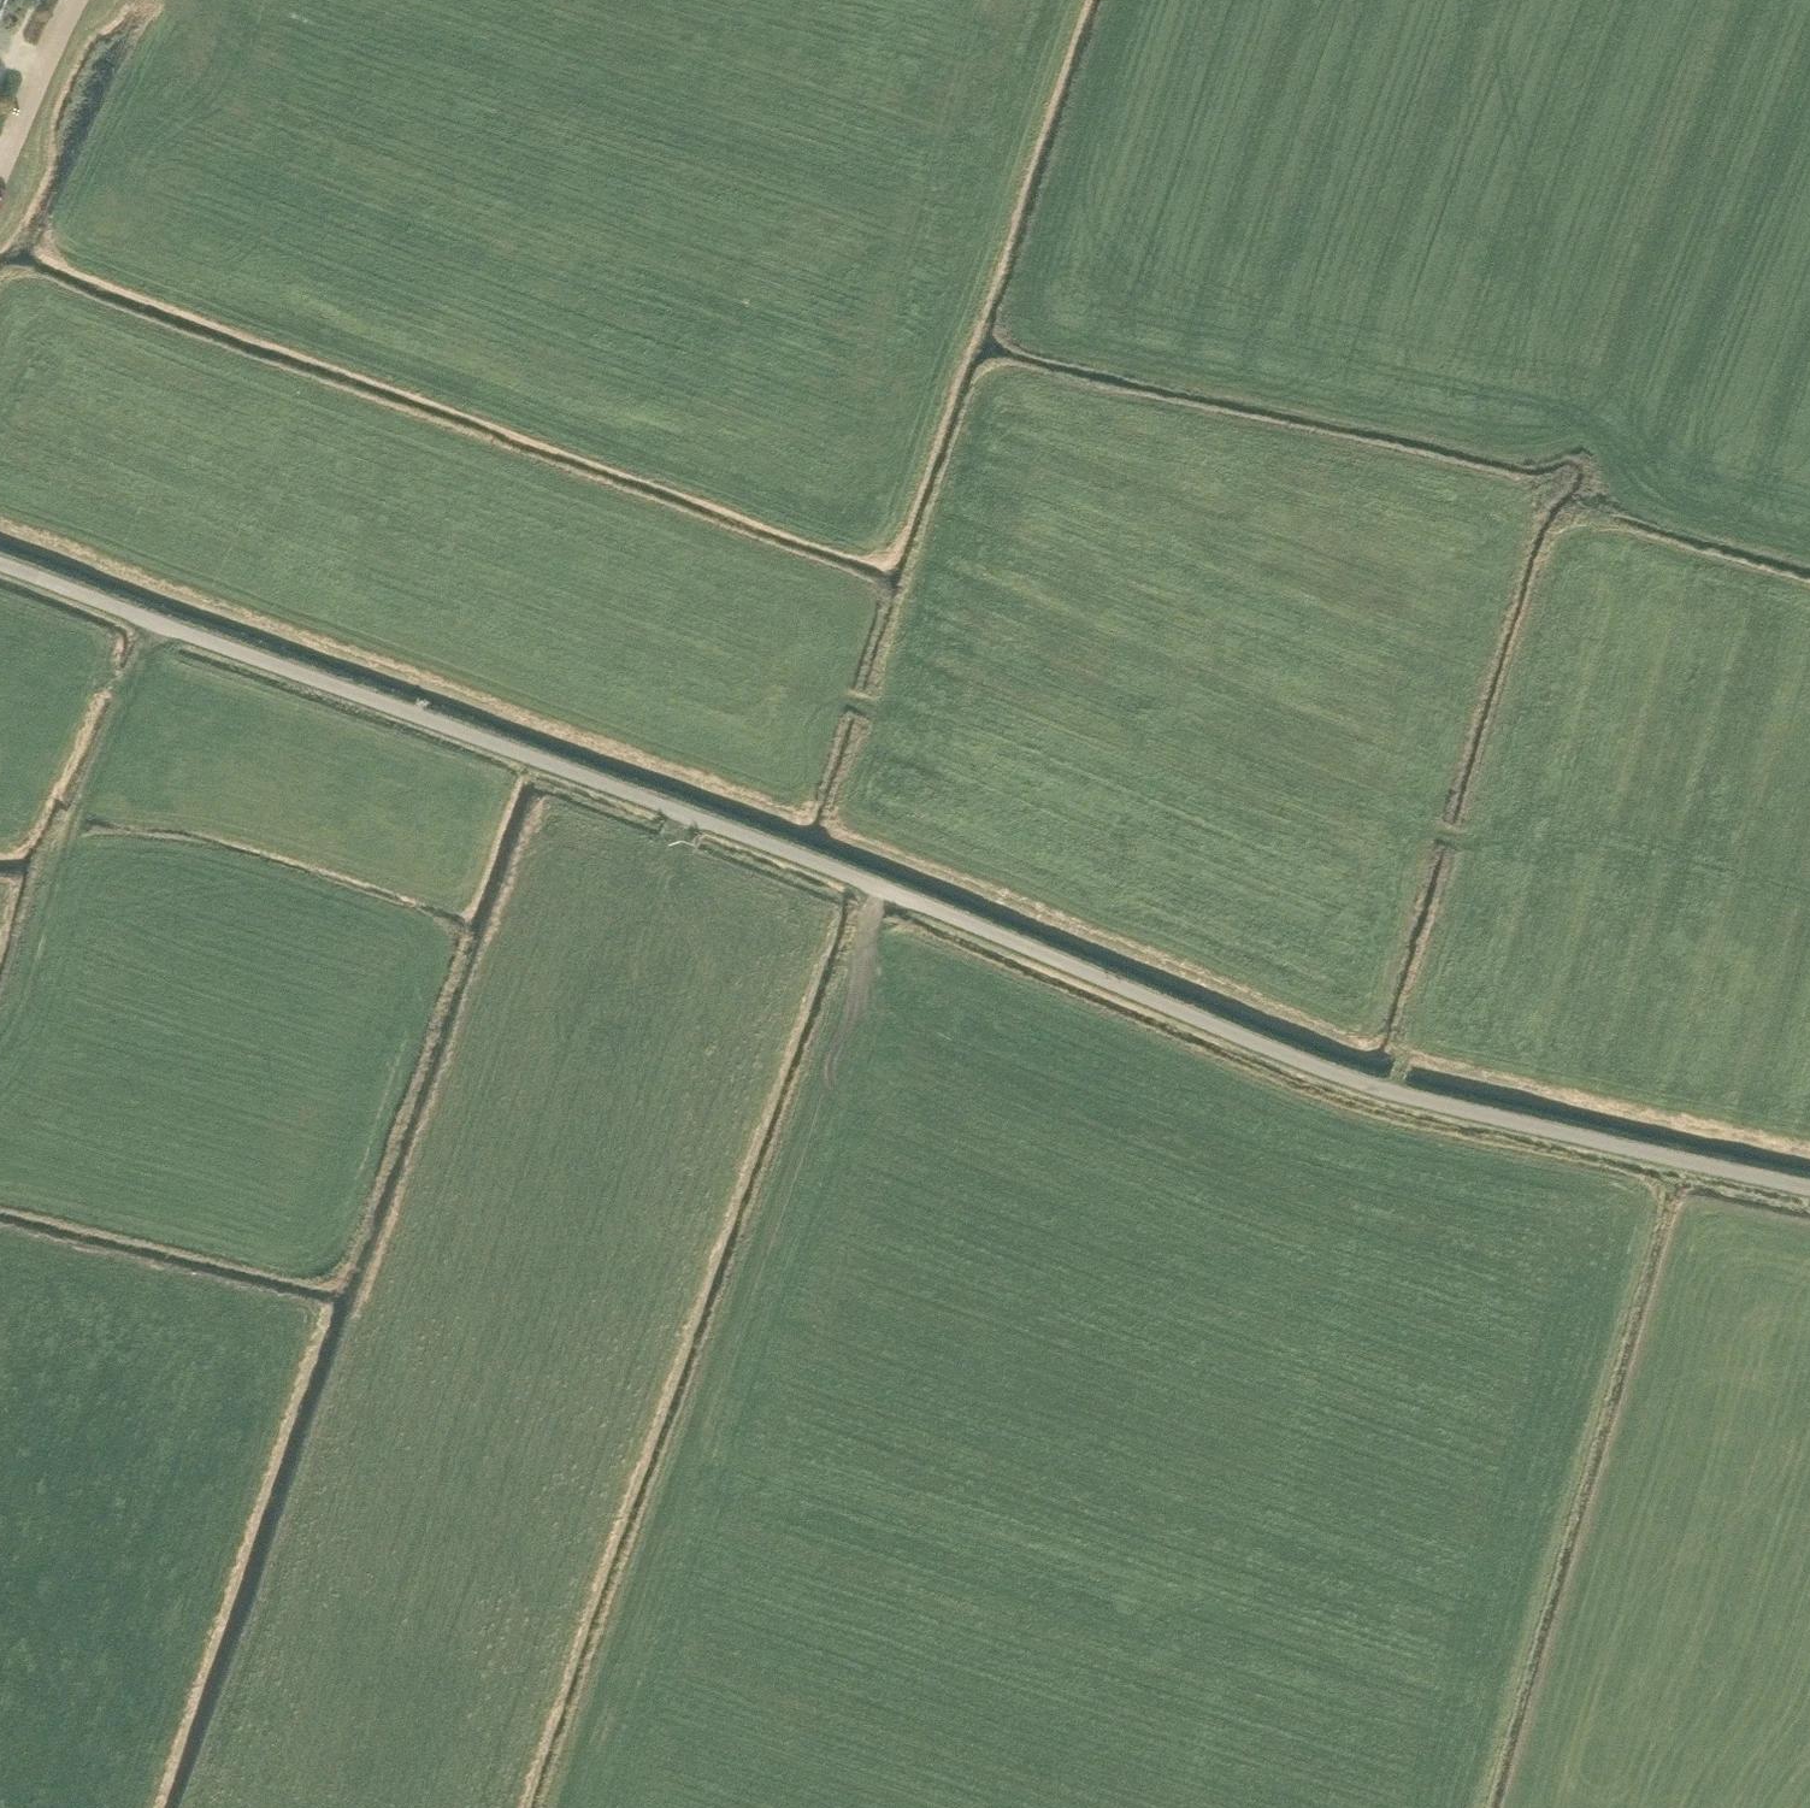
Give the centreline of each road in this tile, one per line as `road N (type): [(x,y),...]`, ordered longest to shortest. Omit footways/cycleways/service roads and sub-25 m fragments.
road 1 (track): [(1809,1188),(1351,1079),(892,891),(0,563)]
road 2 (unclassified): [(0,166),(76,0)]

